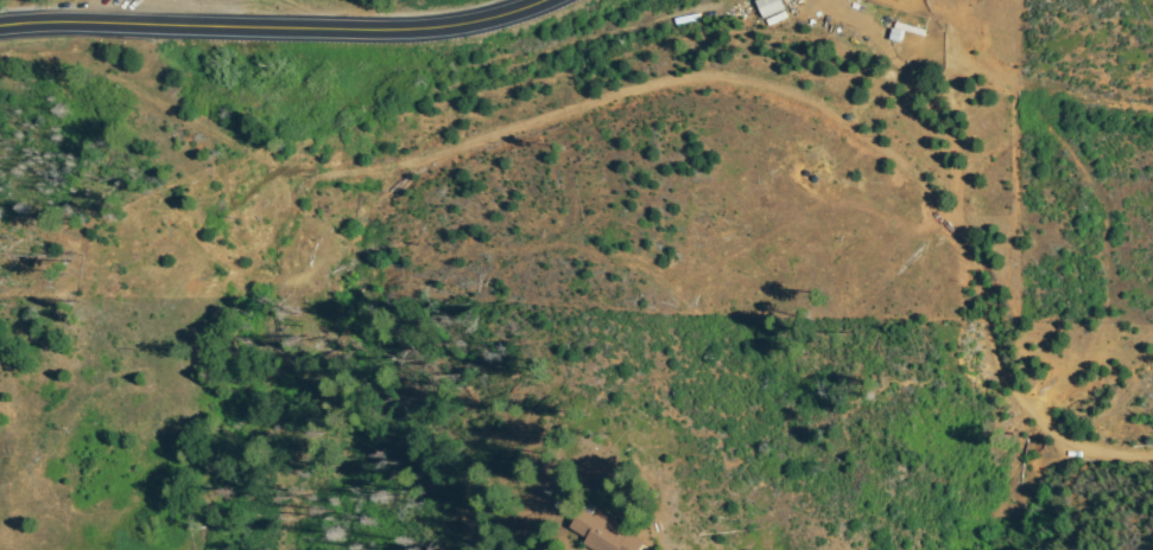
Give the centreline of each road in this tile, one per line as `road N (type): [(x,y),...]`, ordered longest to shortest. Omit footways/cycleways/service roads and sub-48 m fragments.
road 1 (track): [(1152,470),(1110,481),(1060,474),(1025,452),(989,390),(955,148),(938,107),(815,0)]
road 2 (primary): [(0,37),(438,38),(564,0)]

